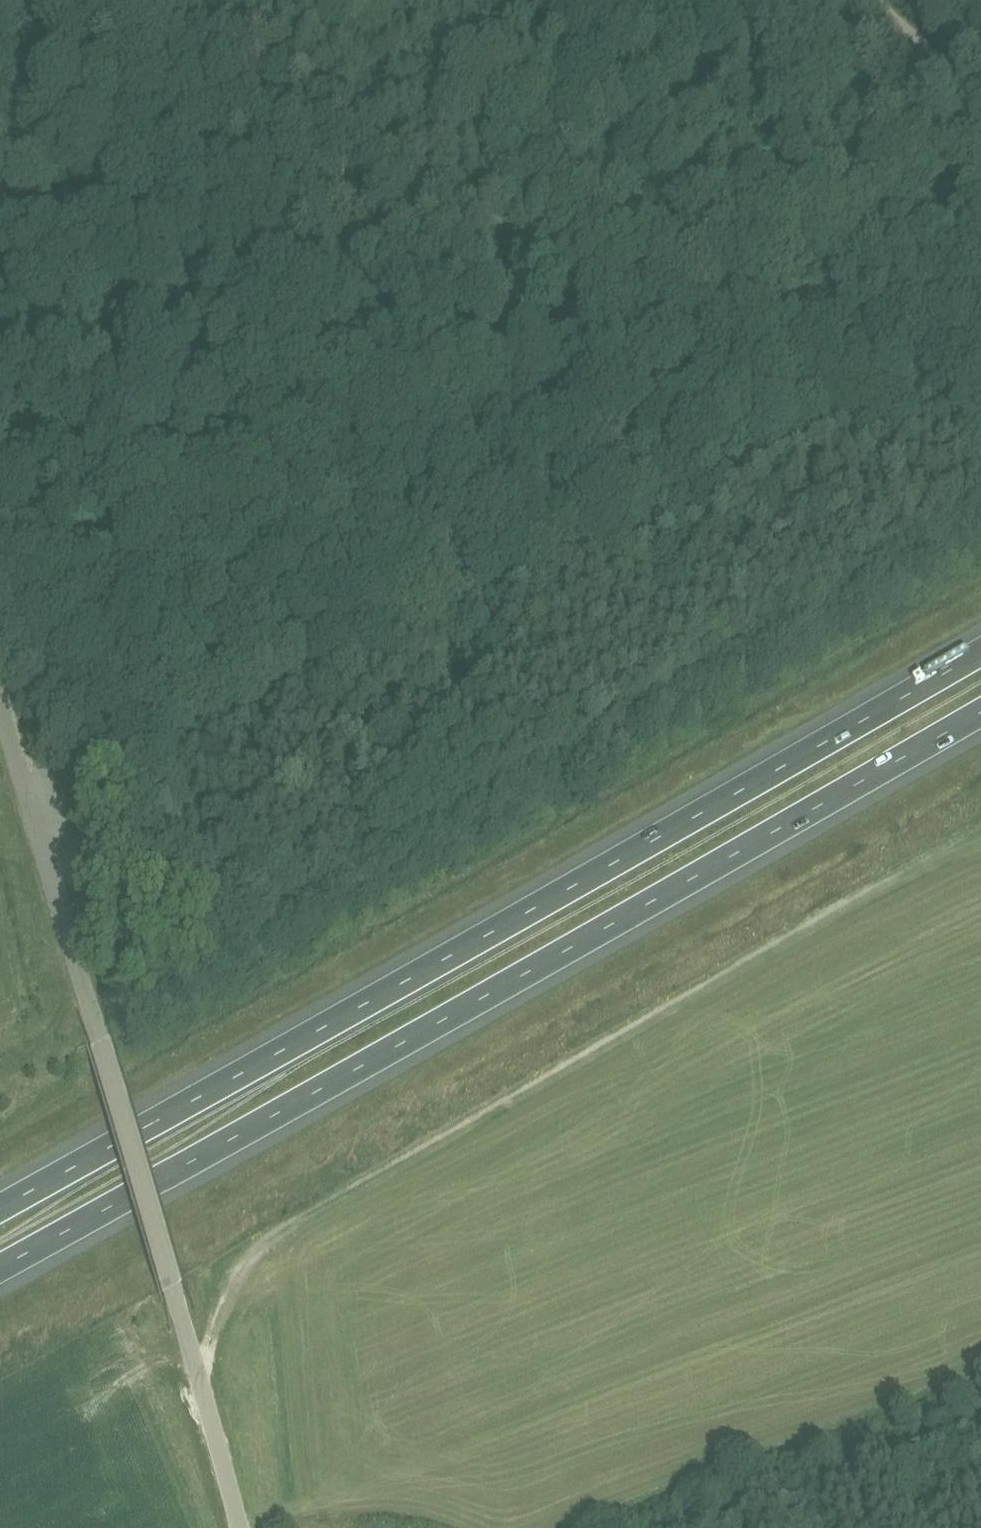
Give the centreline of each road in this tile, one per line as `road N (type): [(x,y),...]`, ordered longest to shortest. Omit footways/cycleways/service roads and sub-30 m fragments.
road 1 (motorway): [(0,1270),(980,713)]
road 2 (motorway): [(980,651),(0,1204)]
road 3 (unclassified): [(0,576),(157,521),(980,105)]
road 4 (unclassified): [(241,1527),(0,713)]
road 5 (unclassified): [(980,105),(863,0)]

